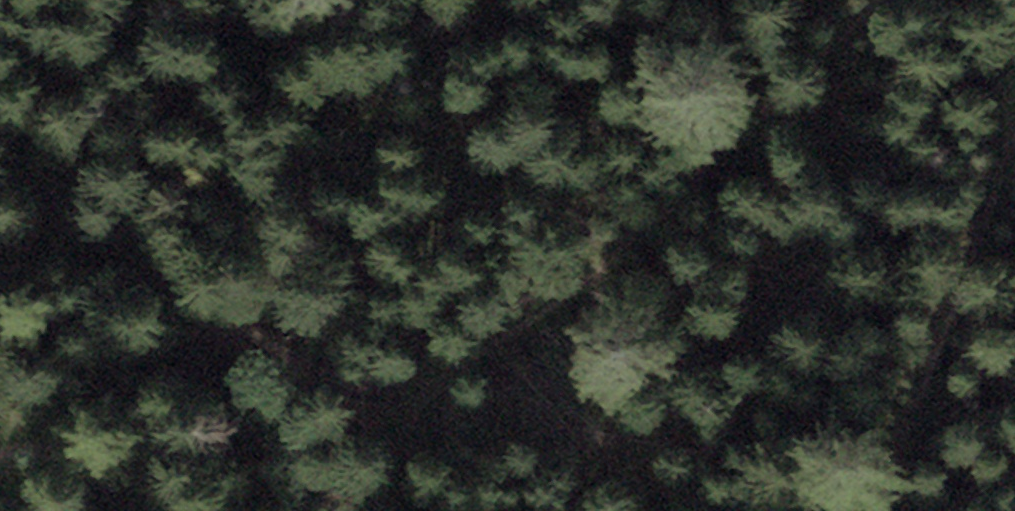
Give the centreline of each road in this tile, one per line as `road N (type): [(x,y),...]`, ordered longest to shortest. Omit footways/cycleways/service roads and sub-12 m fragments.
road 1 (track): [(366,510),(418,384),(881,0)]
road 2 (track): [(1014,142),(877,510)]
road 3 (track): [(0,442),(53,449),(125,510)]

